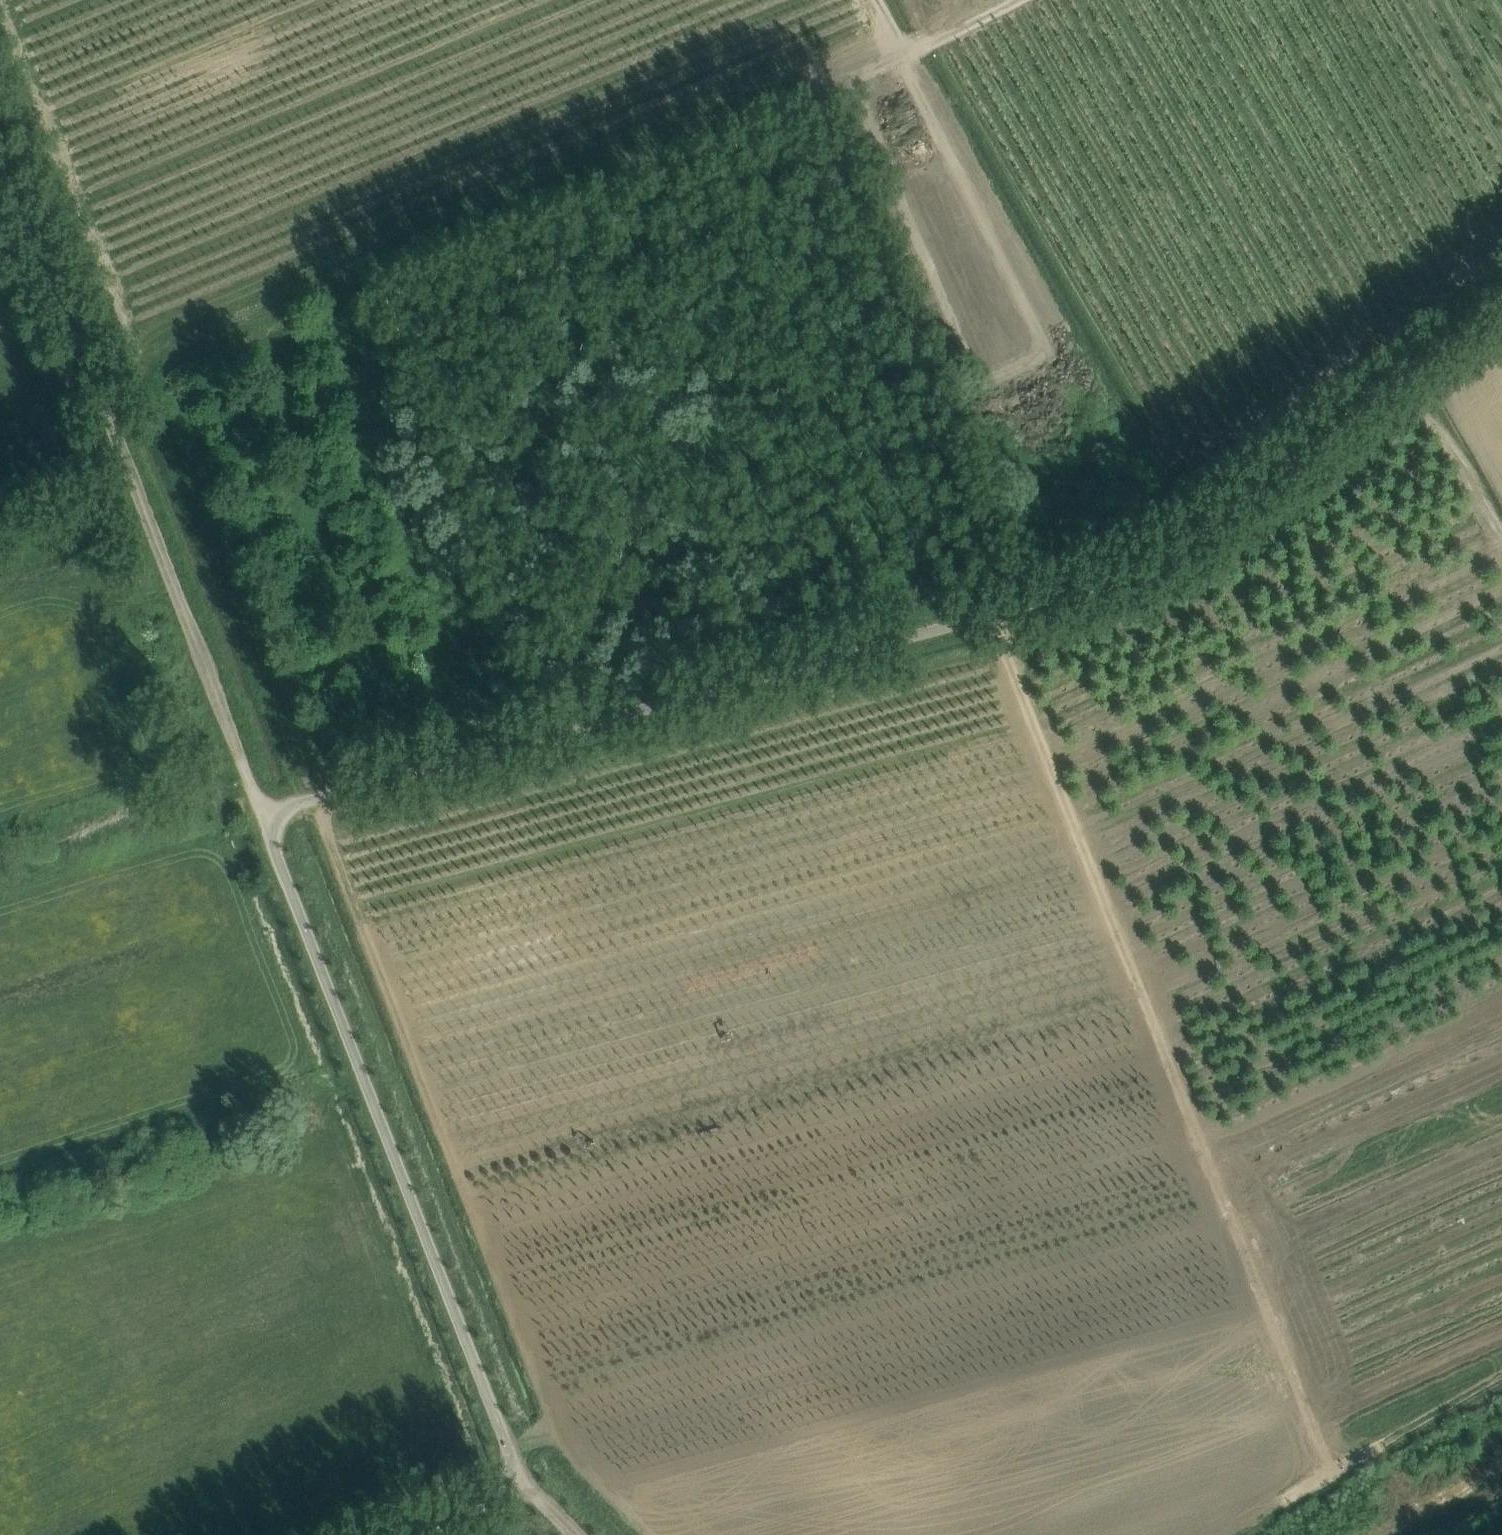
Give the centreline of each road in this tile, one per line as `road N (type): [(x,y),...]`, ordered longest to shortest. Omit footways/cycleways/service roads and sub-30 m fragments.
road 1 (track): [(0,132),(261,814)]
road 2 (track): [(1015,0),(903,54),(872,0)]

